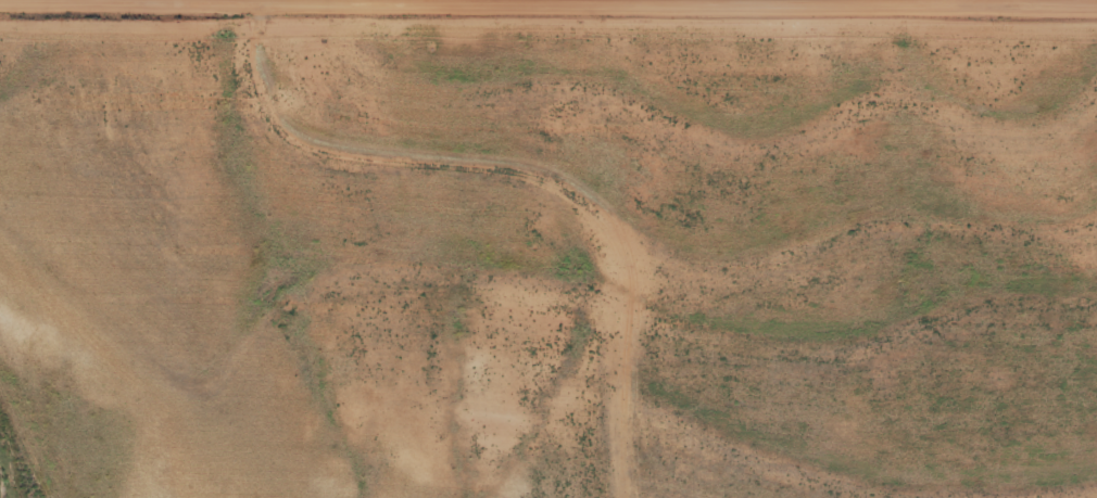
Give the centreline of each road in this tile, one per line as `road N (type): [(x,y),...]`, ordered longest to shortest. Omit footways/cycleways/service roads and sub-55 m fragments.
road 1 (residential): [(1096,4),(0,1)]
road 2 (residential): [(620,497),(606,230),(519,187),(307,137),(274,98),(252,1)]

